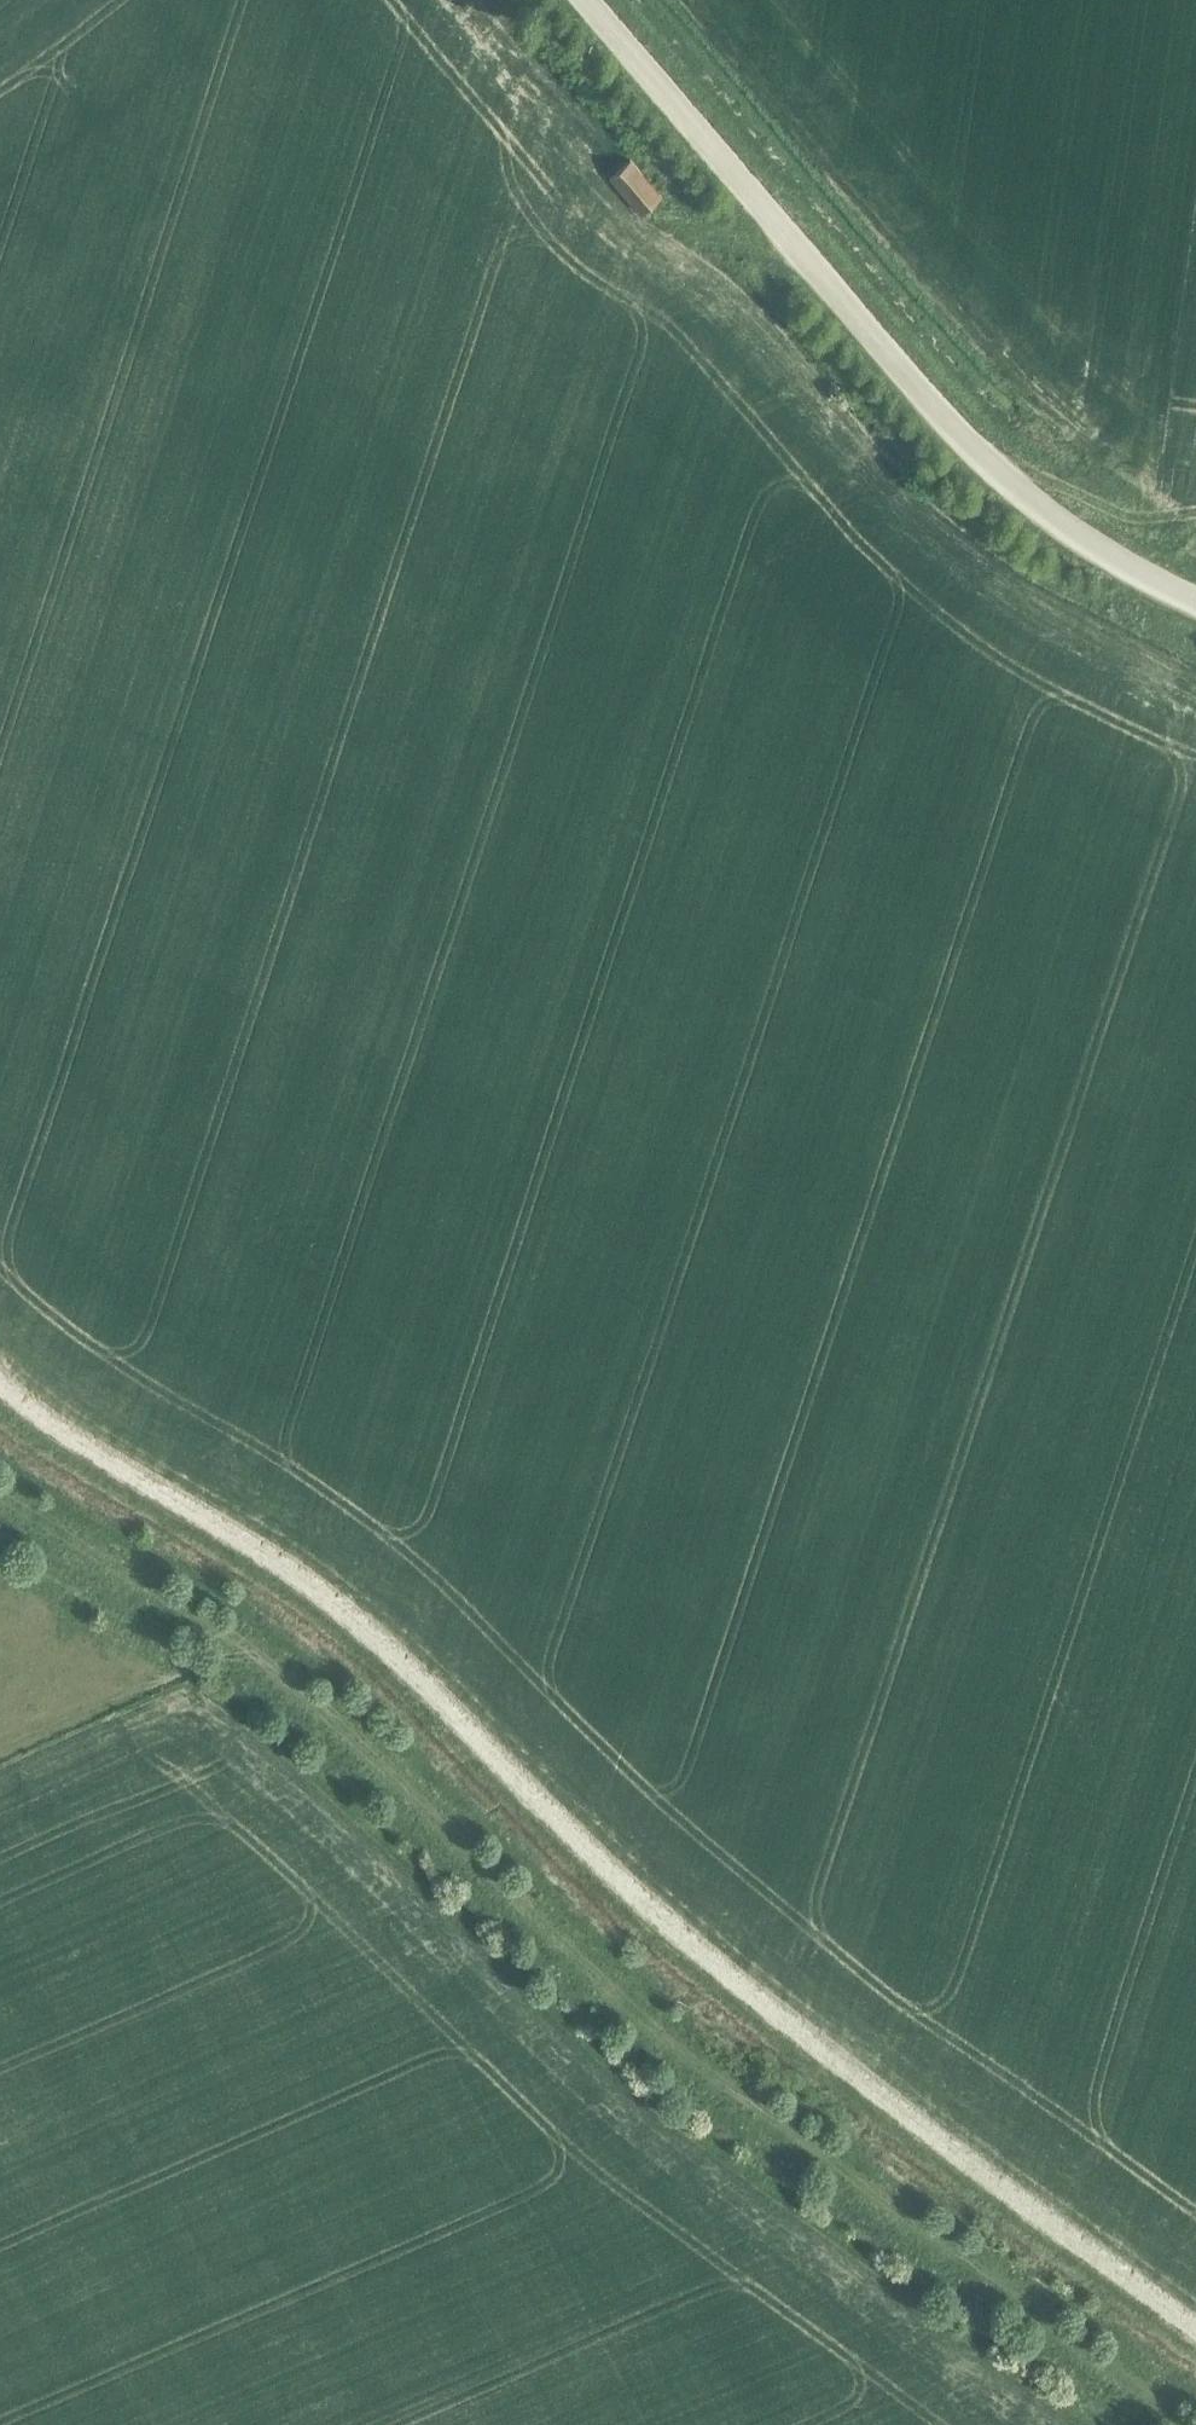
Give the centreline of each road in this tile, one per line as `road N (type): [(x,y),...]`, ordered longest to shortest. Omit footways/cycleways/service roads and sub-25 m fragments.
road 1 (tertiary): [(1195,596),(1081,533),(1017,486),(942,413),(588,0)]
road 2 (track): [(992,462),(1131,520),(1153,521),(1181,496)]
road 3 (track): [(799,249),(646,226)]

